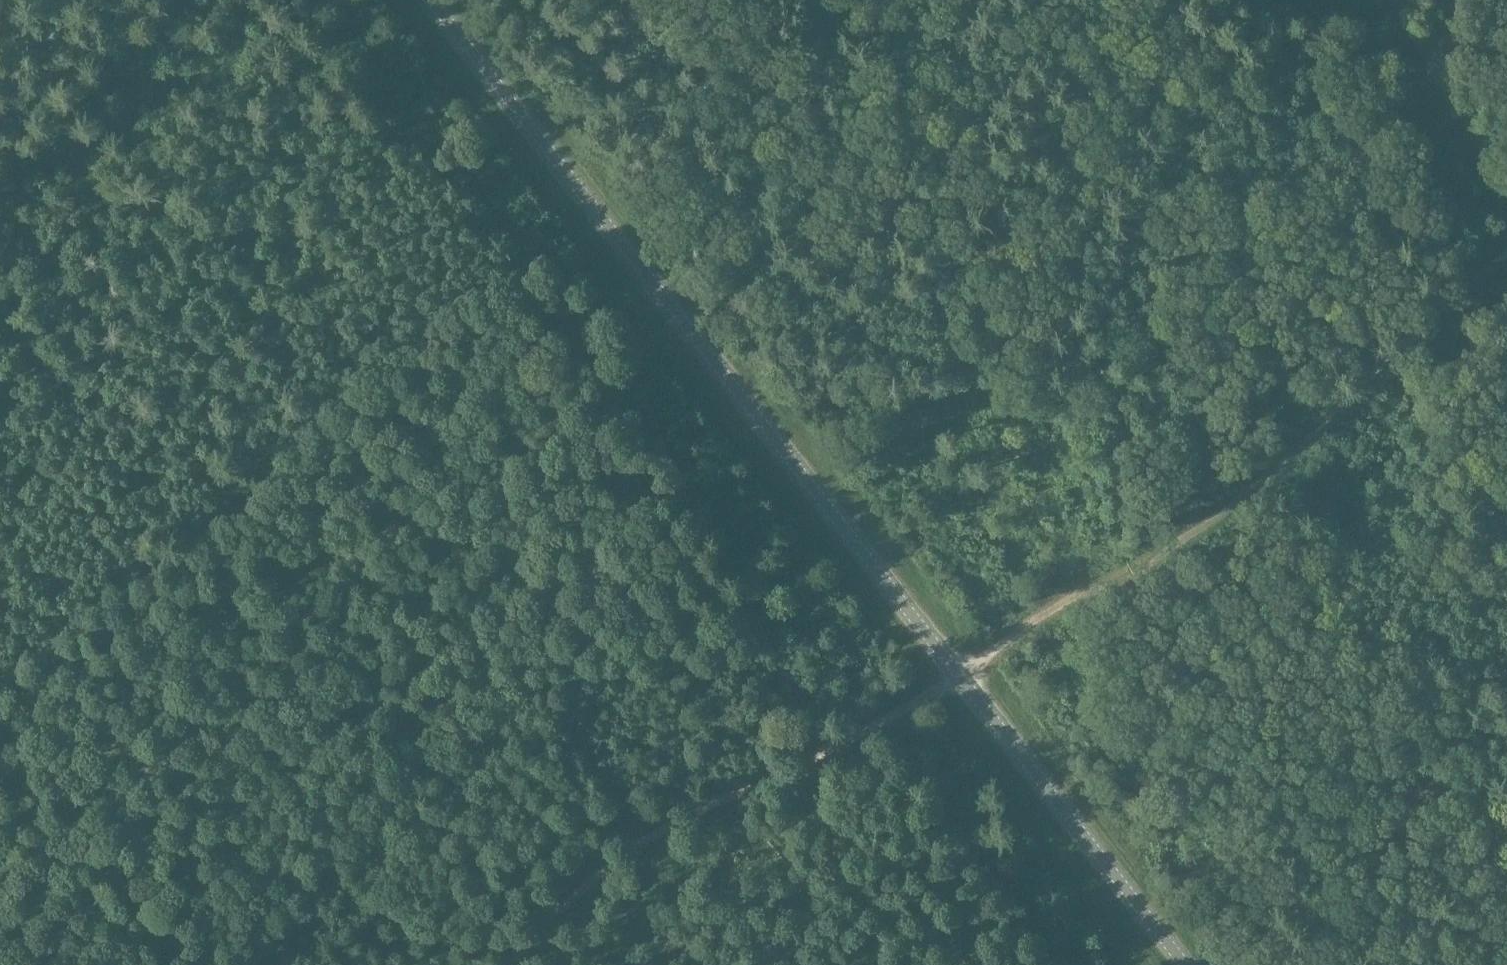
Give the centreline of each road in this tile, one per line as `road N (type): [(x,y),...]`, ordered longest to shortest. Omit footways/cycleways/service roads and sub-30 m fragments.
road 1 (track): [(500,964),(644,832),(890,717),(1106,576),(1166,552),(1242,500),(1506,255)]
road 2 (tertiary): [(1183,964),(431,0)]
road 3 (track): [(1390,0),(1506,185)]

